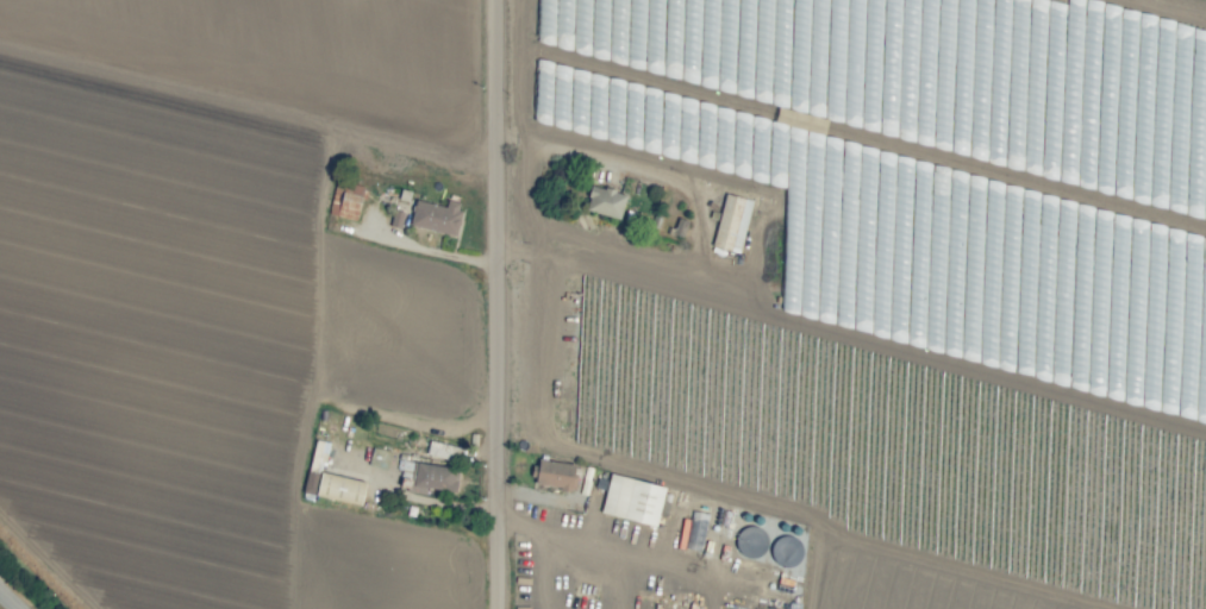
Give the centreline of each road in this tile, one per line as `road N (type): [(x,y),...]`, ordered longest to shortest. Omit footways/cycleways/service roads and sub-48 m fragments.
road 1 (residential): [(501,439),(1152,608)]
road 2 (secondary): [(500,0),(501,608)]

